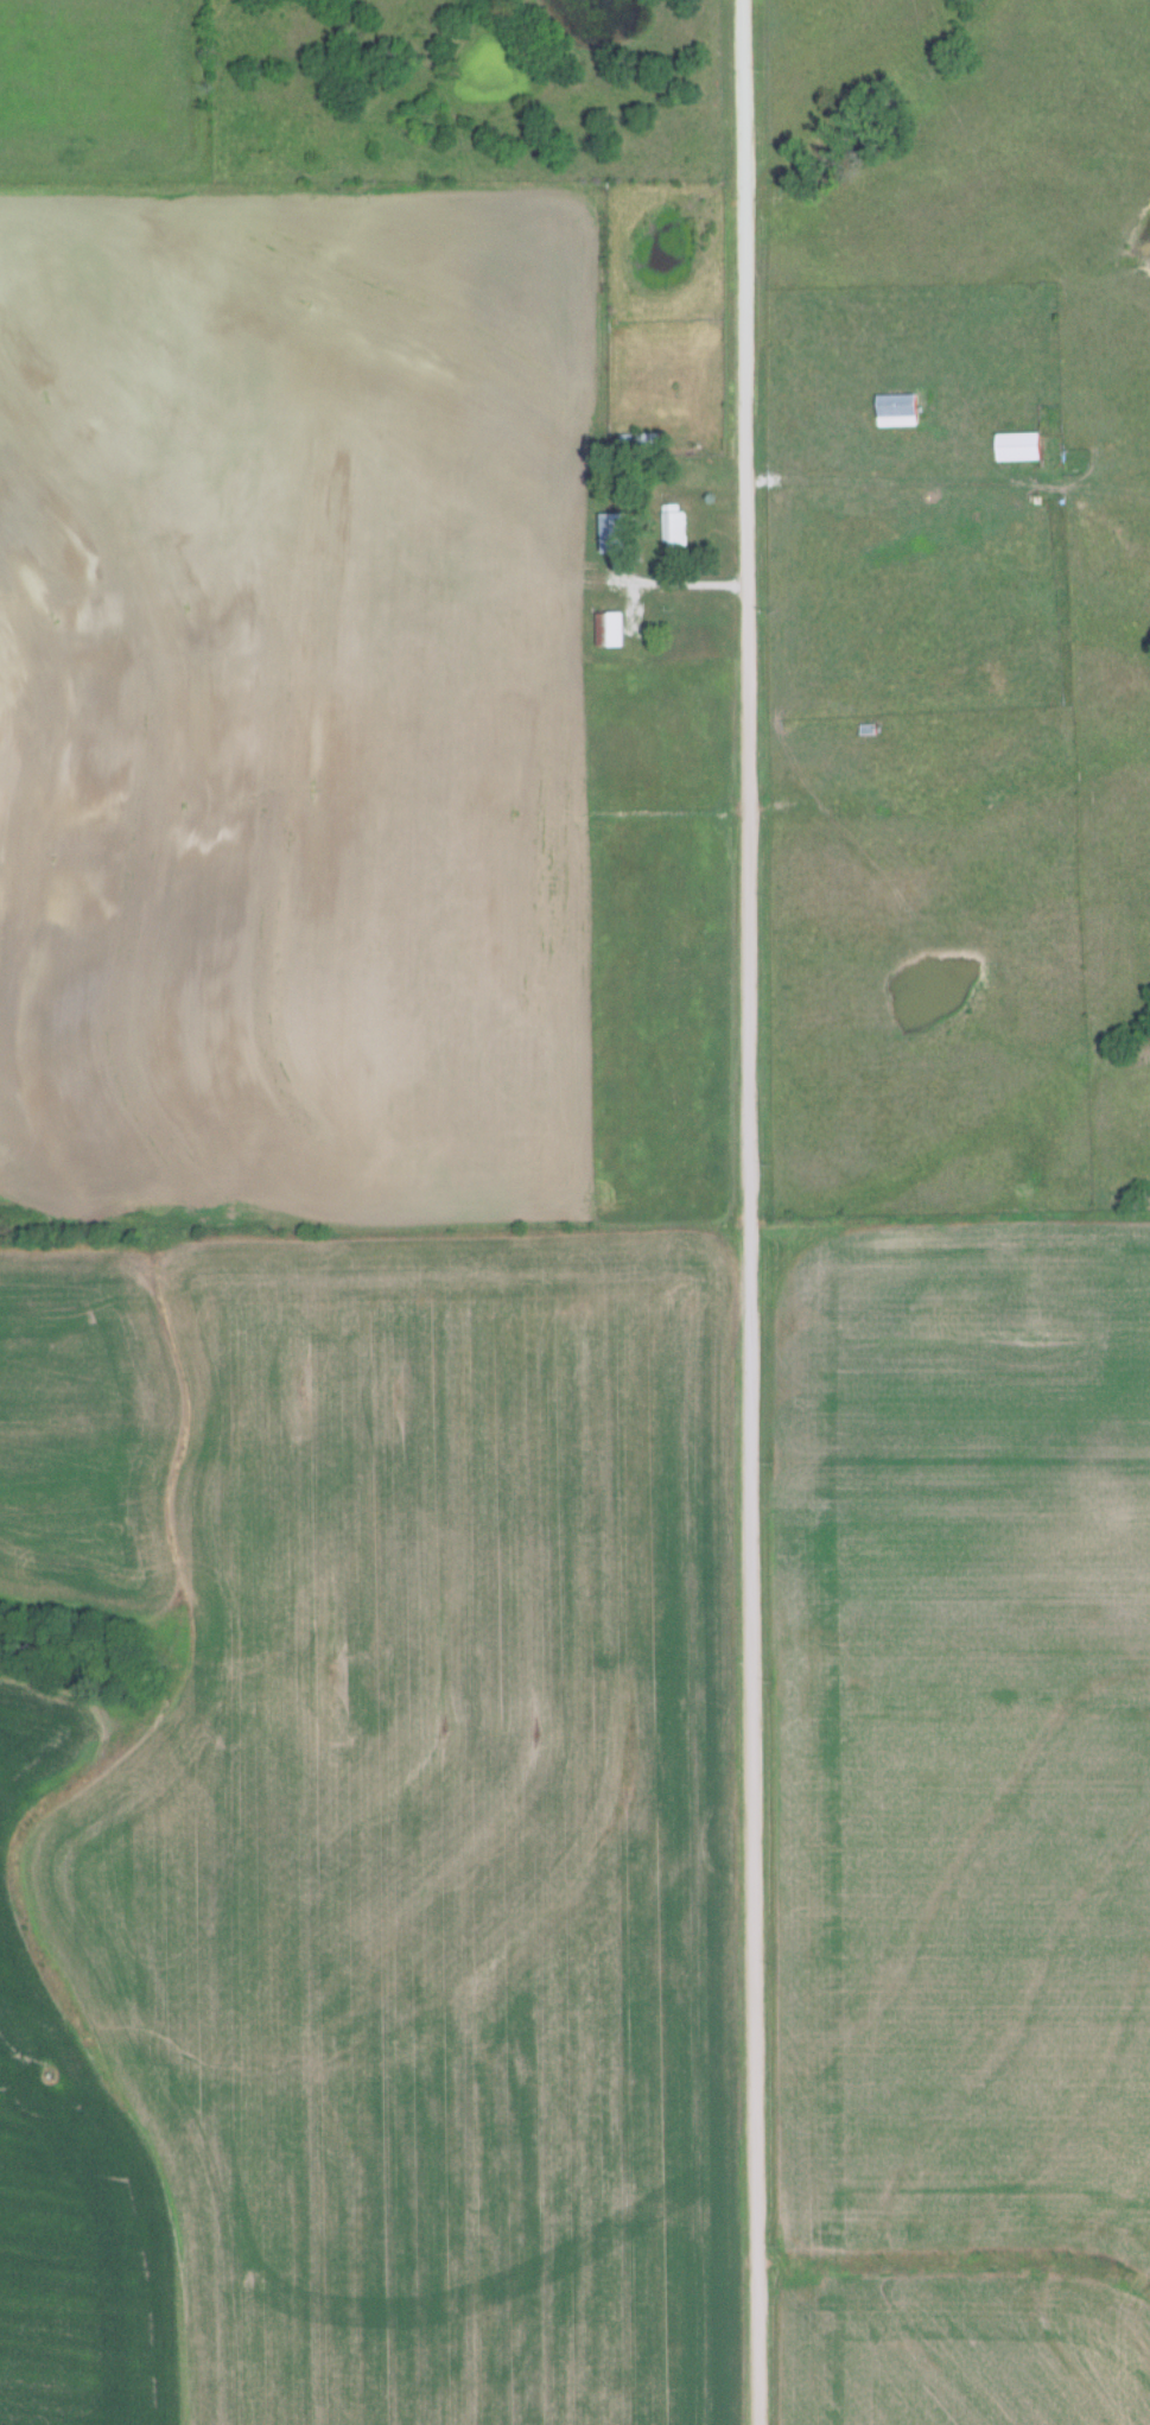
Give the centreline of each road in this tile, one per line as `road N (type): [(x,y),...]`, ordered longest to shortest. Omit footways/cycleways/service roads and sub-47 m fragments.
road 1 (residential): [(757,2424),(742,0)]

